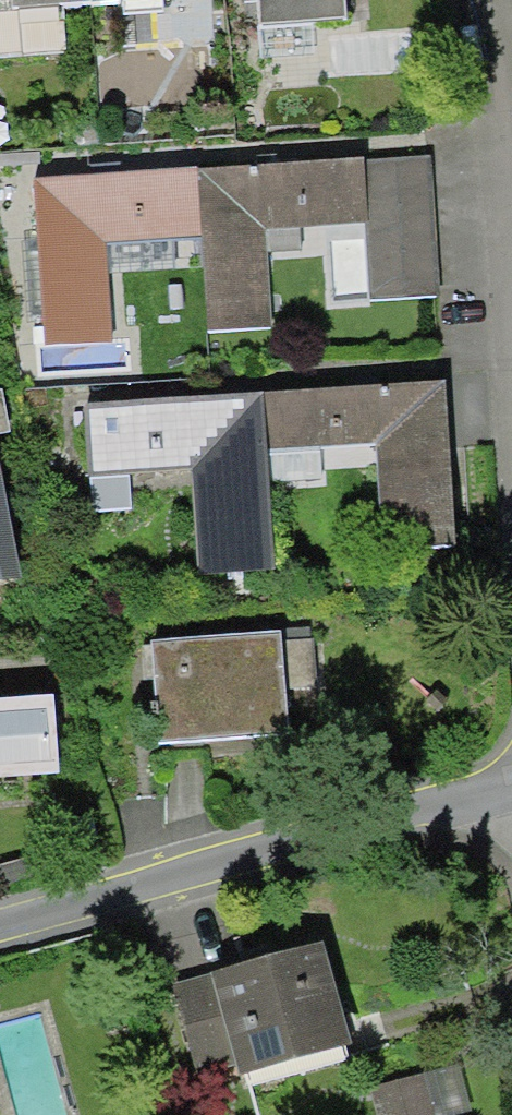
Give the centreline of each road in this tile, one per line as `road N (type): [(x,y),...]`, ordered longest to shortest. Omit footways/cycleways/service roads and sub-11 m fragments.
road 1 (residential): [(0,924),(511,783)]
road 2 (residential): [(511,285),(506,152),(439,0)]

